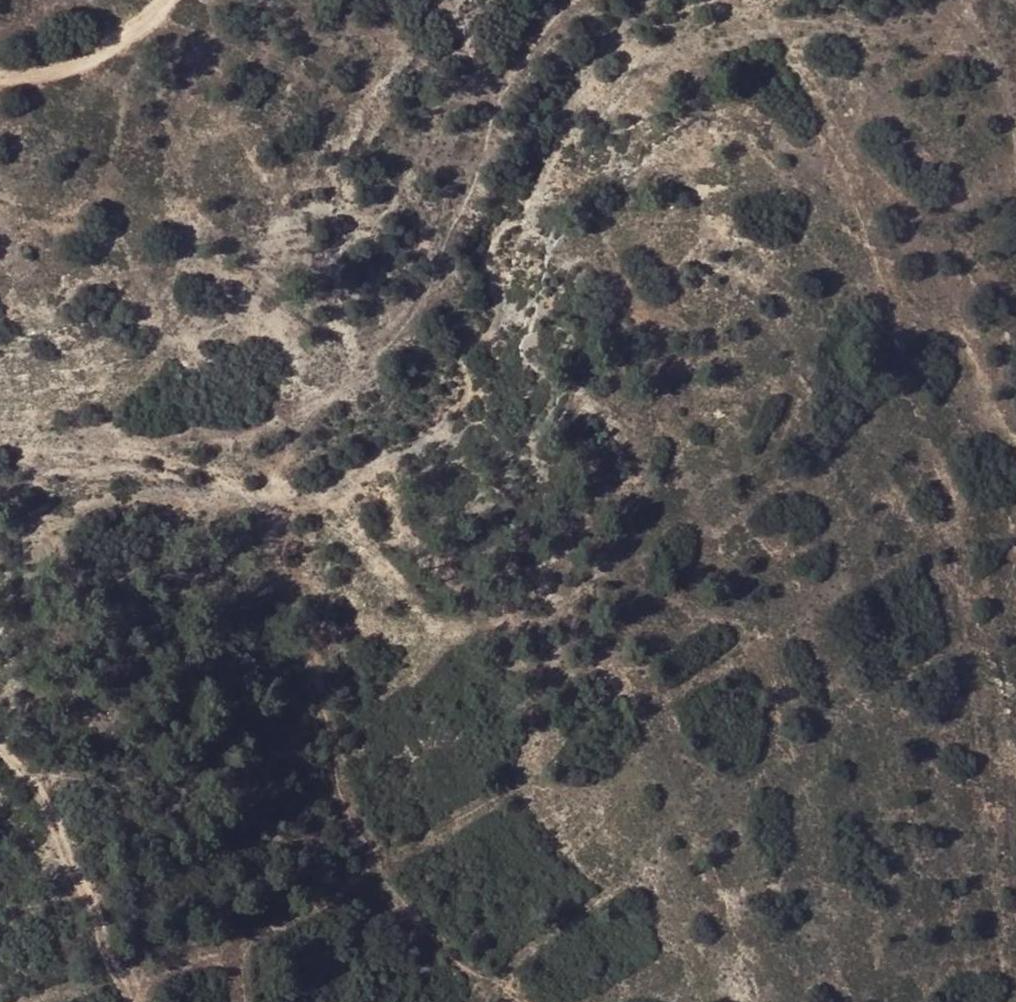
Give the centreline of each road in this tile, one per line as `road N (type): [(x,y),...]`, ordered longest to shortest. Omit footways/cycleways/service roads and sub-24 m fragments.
road 1 (track): [(131,1001),(69,854),(0,741)]
road 2 (track): [(0,70),(32,72),(92,53),(159,0)]

